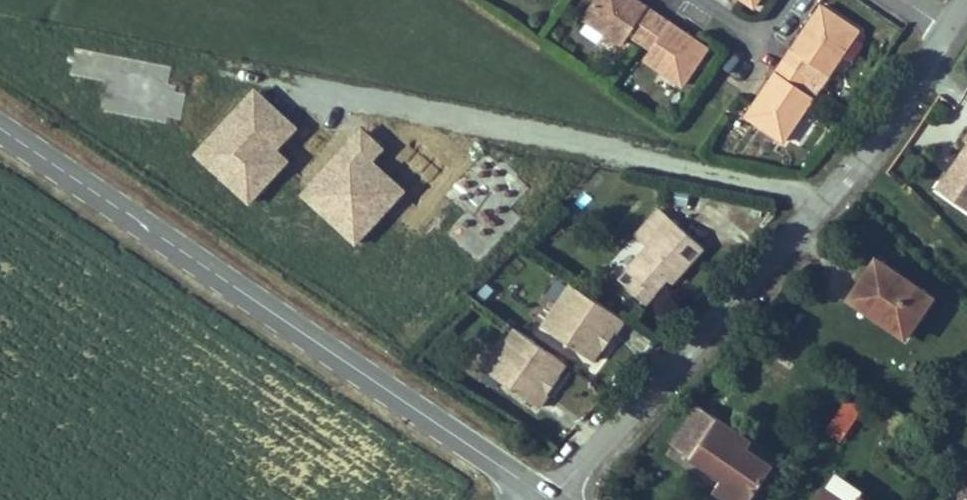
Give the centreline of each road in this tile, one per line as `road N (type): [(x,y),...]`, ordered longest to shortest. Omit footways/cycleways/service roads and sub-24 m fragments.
road 1 (secondary): [(0,127),(538,489)]
road 2 (residential): [(553,499),(860,160),(948,31)]
road 3 (residential): [(694,0),(748,34),(771,25),(789,0)]

